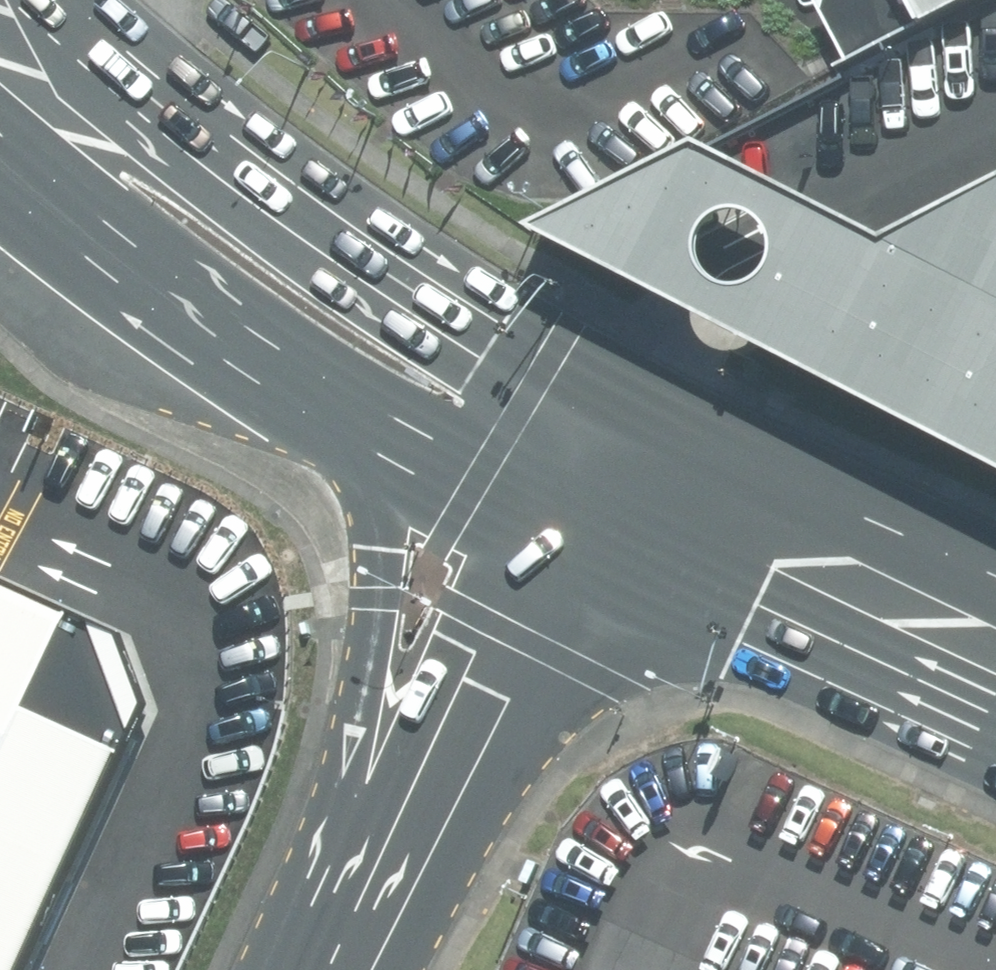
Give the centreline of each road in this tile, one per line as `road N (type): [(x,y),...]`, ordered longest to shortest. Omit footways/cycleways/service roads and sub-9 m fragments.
road 1 (secondary): [(68,0),(266,169),(609,395)]
road 2 (secondary): [(369,901),(384,544),(355,408)]
road 3 (secondary): [(995,729),(548,519)]
road 4 (secondary): [(355,408),(250,349),(0,157)]
road 5 (secondary): [(609,395),(648,421),(995,577)]
road 6 (secondary): [(548,519),(369,901)]
road 7 (secondary): [(548,519),(355,408)]
road 8 (secondary): [(609,395),(548,519)]

